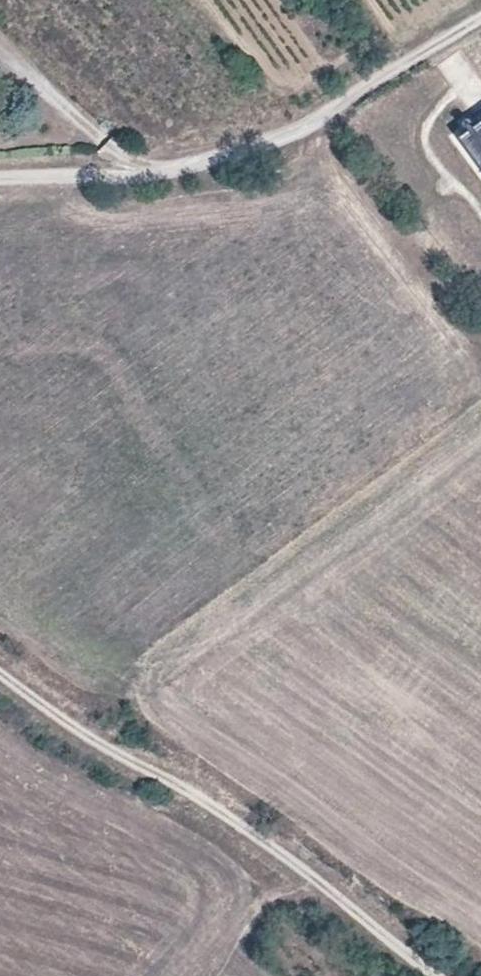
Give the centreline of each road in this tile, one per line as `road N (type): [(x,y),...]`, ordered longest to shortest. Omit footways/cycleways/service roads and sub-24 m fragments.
road 1 (track): [(437,975),(224,815),(0,675)]
road 2 (track): [(480,18),(322,118),(251,150),(0,180)]

